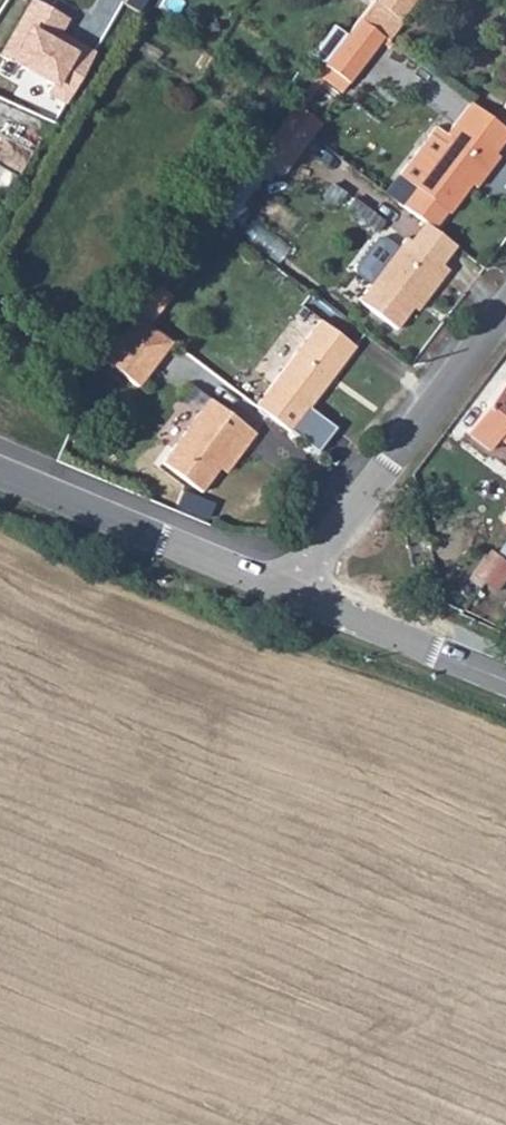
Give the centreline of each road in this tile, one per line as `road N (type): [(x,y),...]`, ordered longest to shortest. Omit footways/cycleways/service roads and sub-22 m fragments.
road 1 (residential): [(300,593),(505,314)]
road 2 (tertiary): [(0,471),(300,593)]
road 3 (tertiary): [(300,593),(505,679)]

